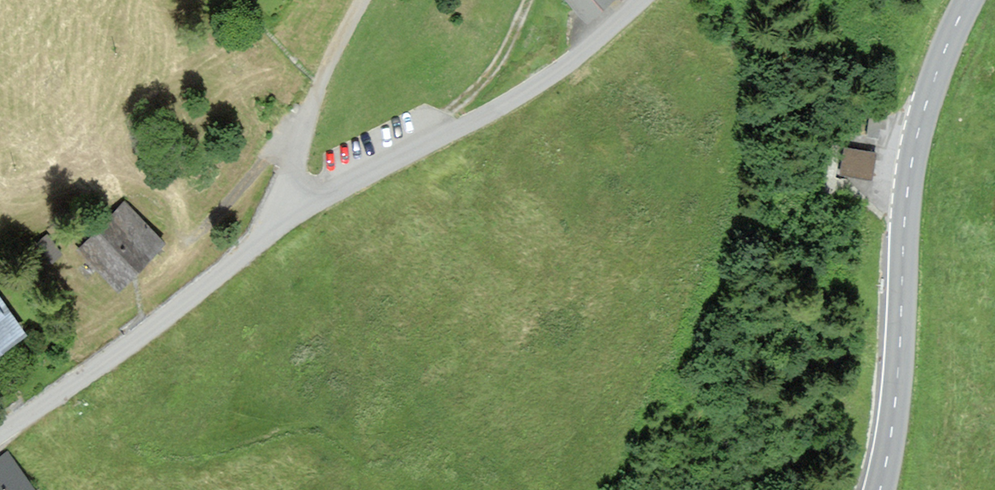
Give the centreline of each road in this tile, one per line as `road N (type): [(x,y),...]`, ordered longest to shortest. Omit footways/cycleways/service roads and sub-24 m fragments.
road 1 (primary): [(881,489),(918,134),(970,0)]
road 2 (unclassified): [(300,215),(526,96),(588,57),(651,0)]
road 3 (unclassified): [(0,430),(300,215)]
road 4 (residential): [(300,215),(291,177),(301,142),(364,0)]
road 5 (track): [(534,0),(490,78),(441,118),(441,143)]
road 6 (track): [(302,139),(280,140),(197,236),(182,242)]

